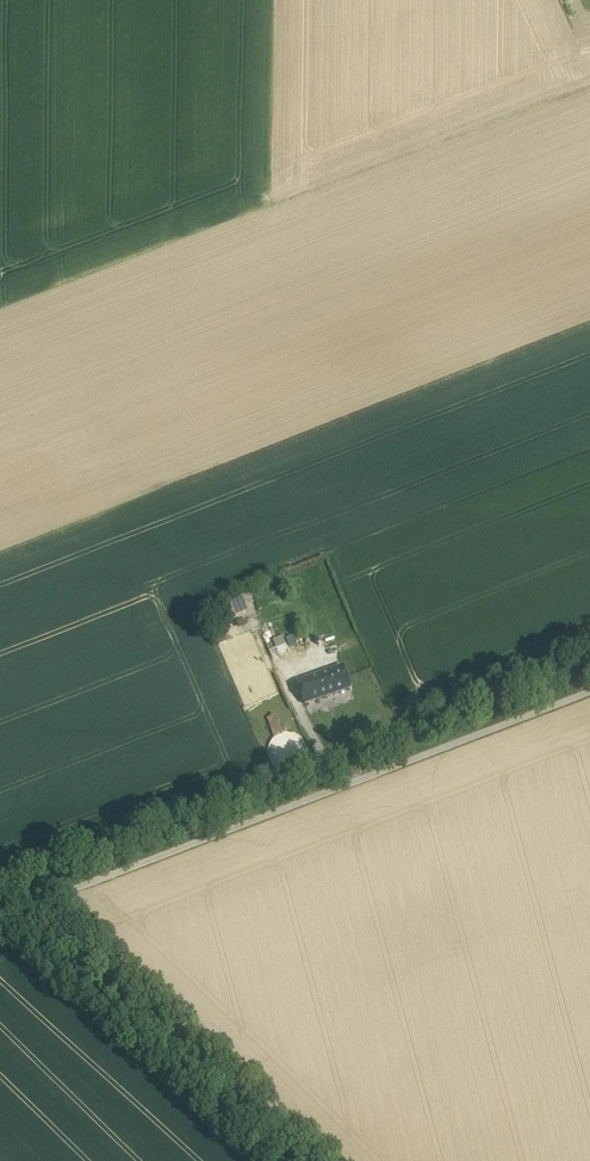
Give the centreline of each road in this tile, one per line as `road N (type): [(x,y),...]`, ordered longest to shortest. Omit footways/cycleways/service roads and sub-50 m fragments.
road 1 (unclassified): [(589,700),(0,910)]

